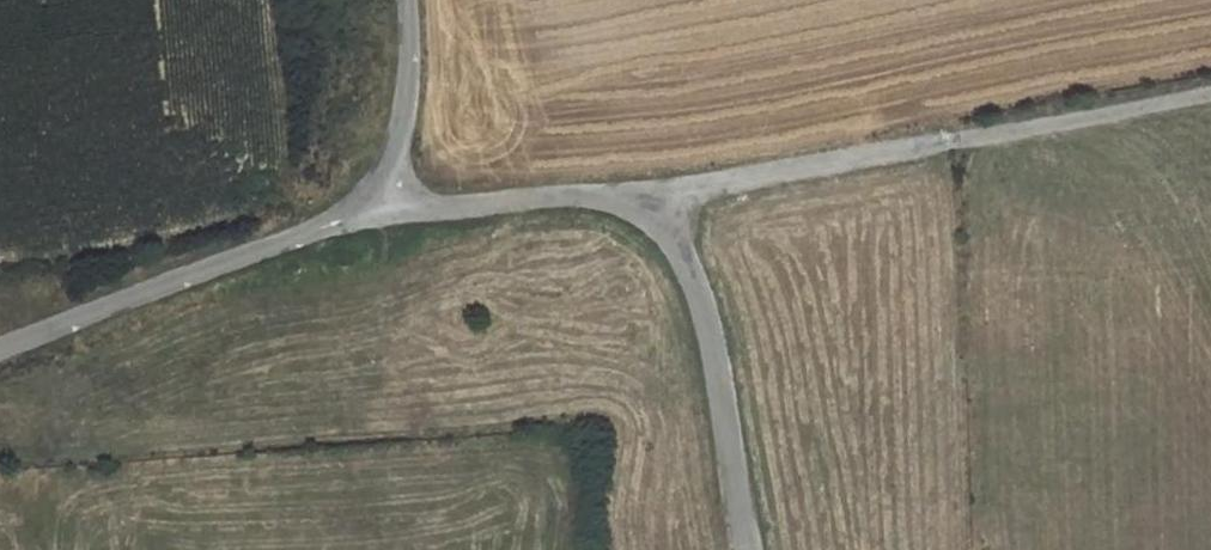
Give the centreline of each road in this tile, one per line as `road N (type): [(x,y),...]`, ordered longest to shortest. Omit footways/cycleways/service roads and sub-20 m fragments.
road 1 (unclassified): [(656,197),(1210,95)]
road 2 (unclassified): [(0,354),(373,215)]
road 3 (unclassified): [(656,197),(706,313),(750,549)]
road 4 (unclassified): [(373,215),(501,196),(656,197)]
road 5 (unclassified): [(373,215),(405,95),(404,0)]

